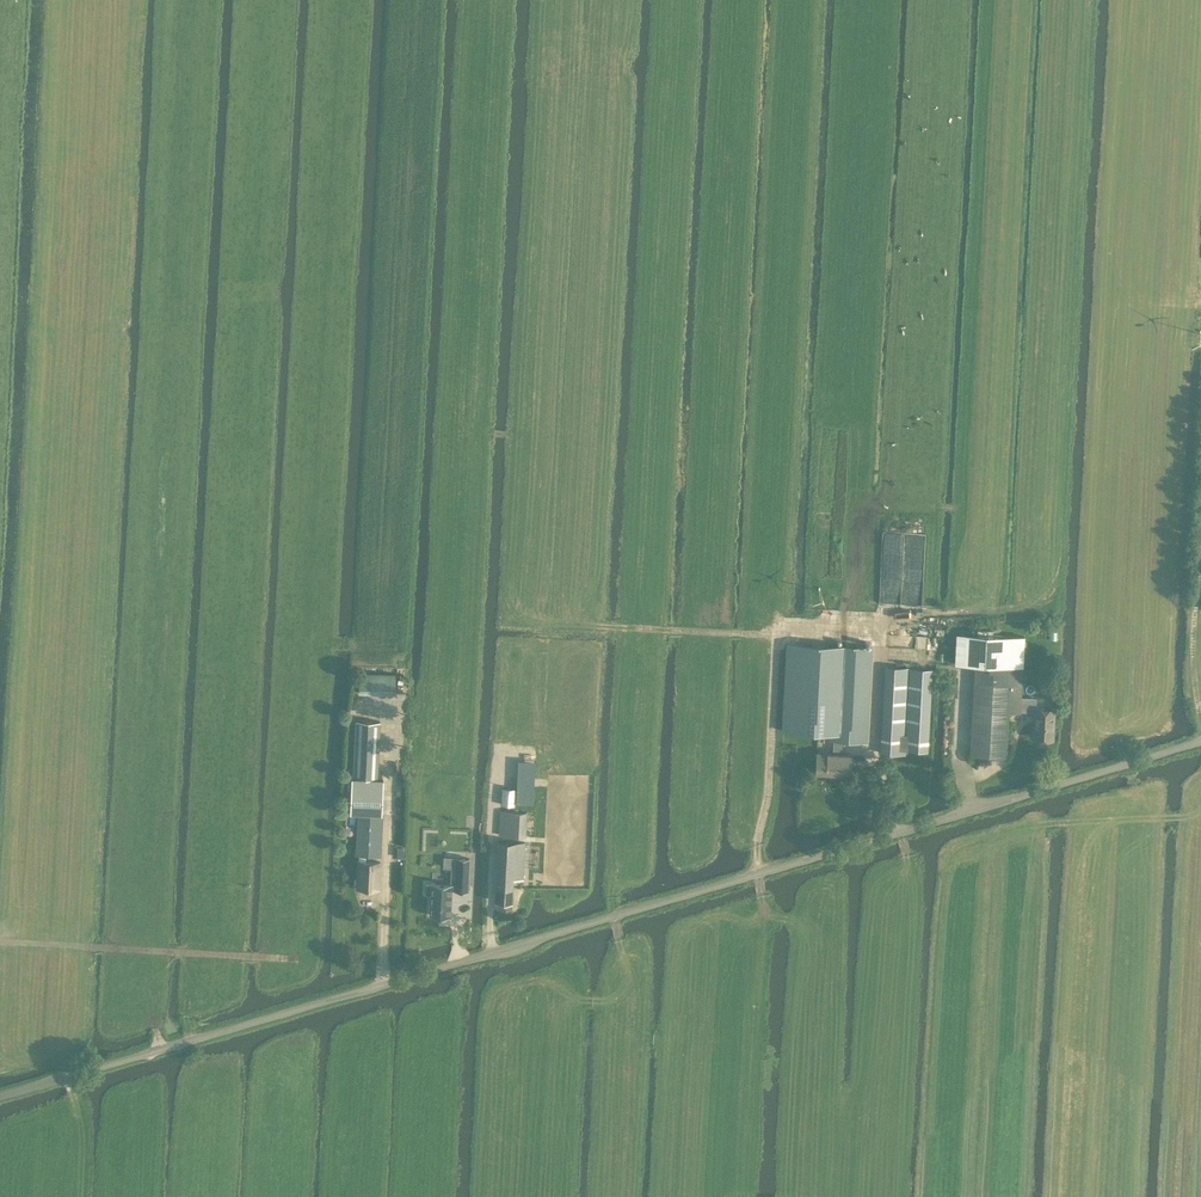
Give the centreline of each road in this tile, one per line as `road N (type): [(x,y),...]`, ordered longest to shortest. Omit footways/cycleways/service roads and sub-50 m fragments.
road 1 (unclassified): [(0,1096),(1200,741)]
road 2 (track): [(578,623),(774,634),(757,873),(768,915),(796,922),(808,935),(804,974)]
road 3 (track): [(0,941),(283,956)]
road 4 (track): [(1013,849),(1035,827),(1200,810)]
road 5 (track): [(1200,724),(1194,658),(1200,528)]
road 6 (track): [(615,916),(622,989),(602,1001),(565,996)]

